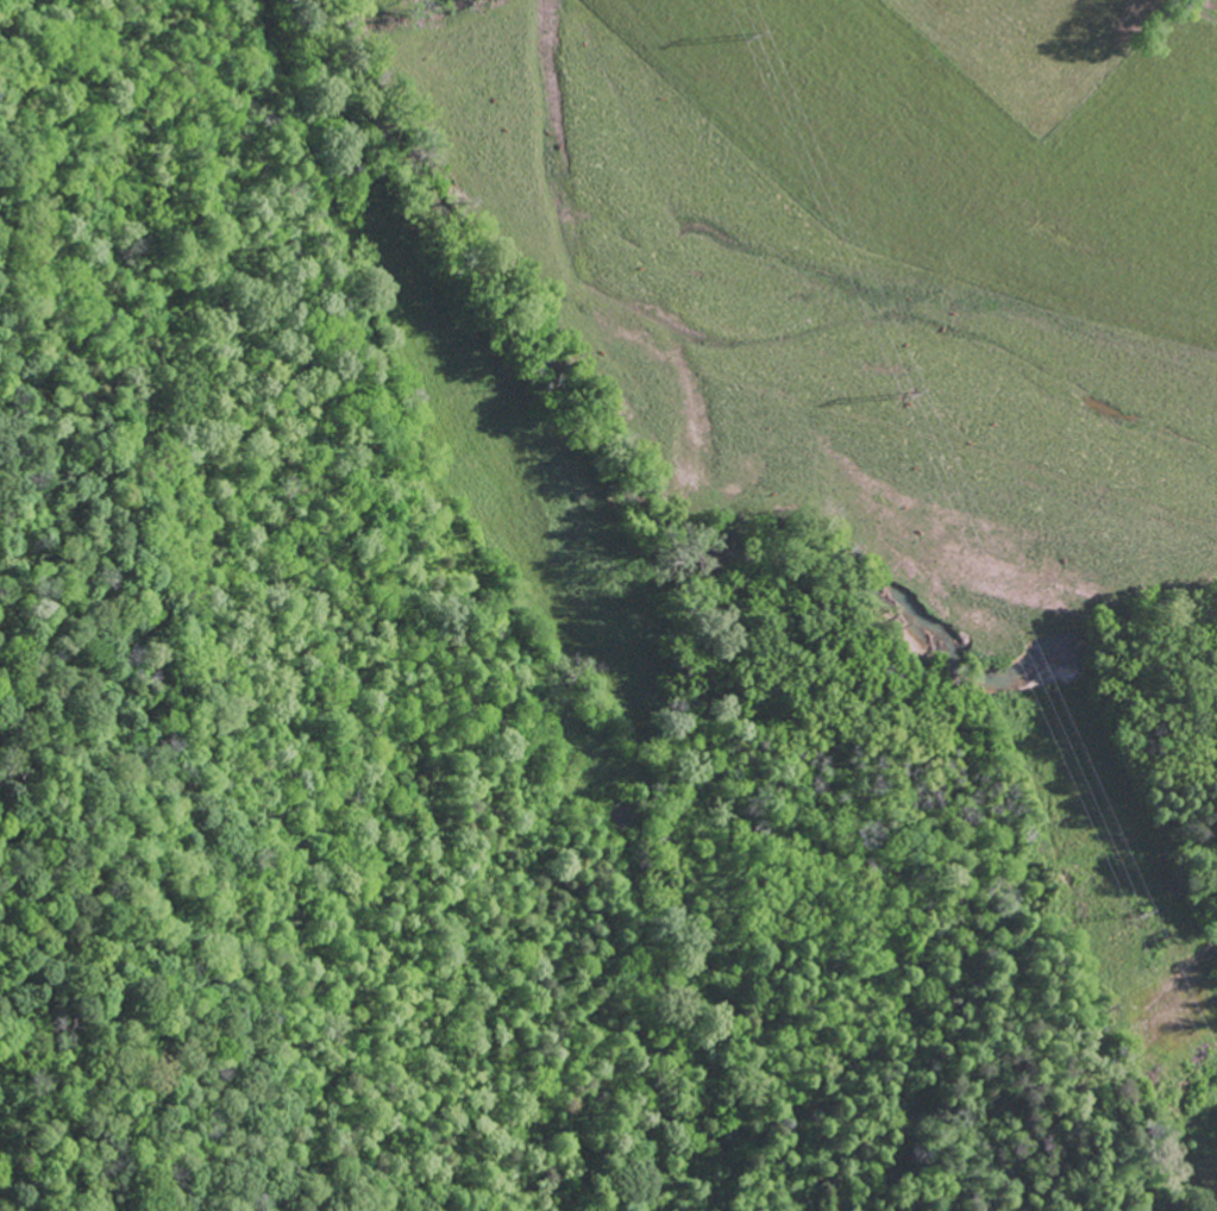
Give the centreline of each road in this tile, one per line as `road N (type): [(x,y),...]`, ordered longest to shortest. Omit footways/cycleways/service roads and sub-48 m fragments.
road 1 (residential): [(207,0),(244,112),(406,465),(534,673),(740,811),(862,842),(1010,847),(1074,820),(1216,834)]

